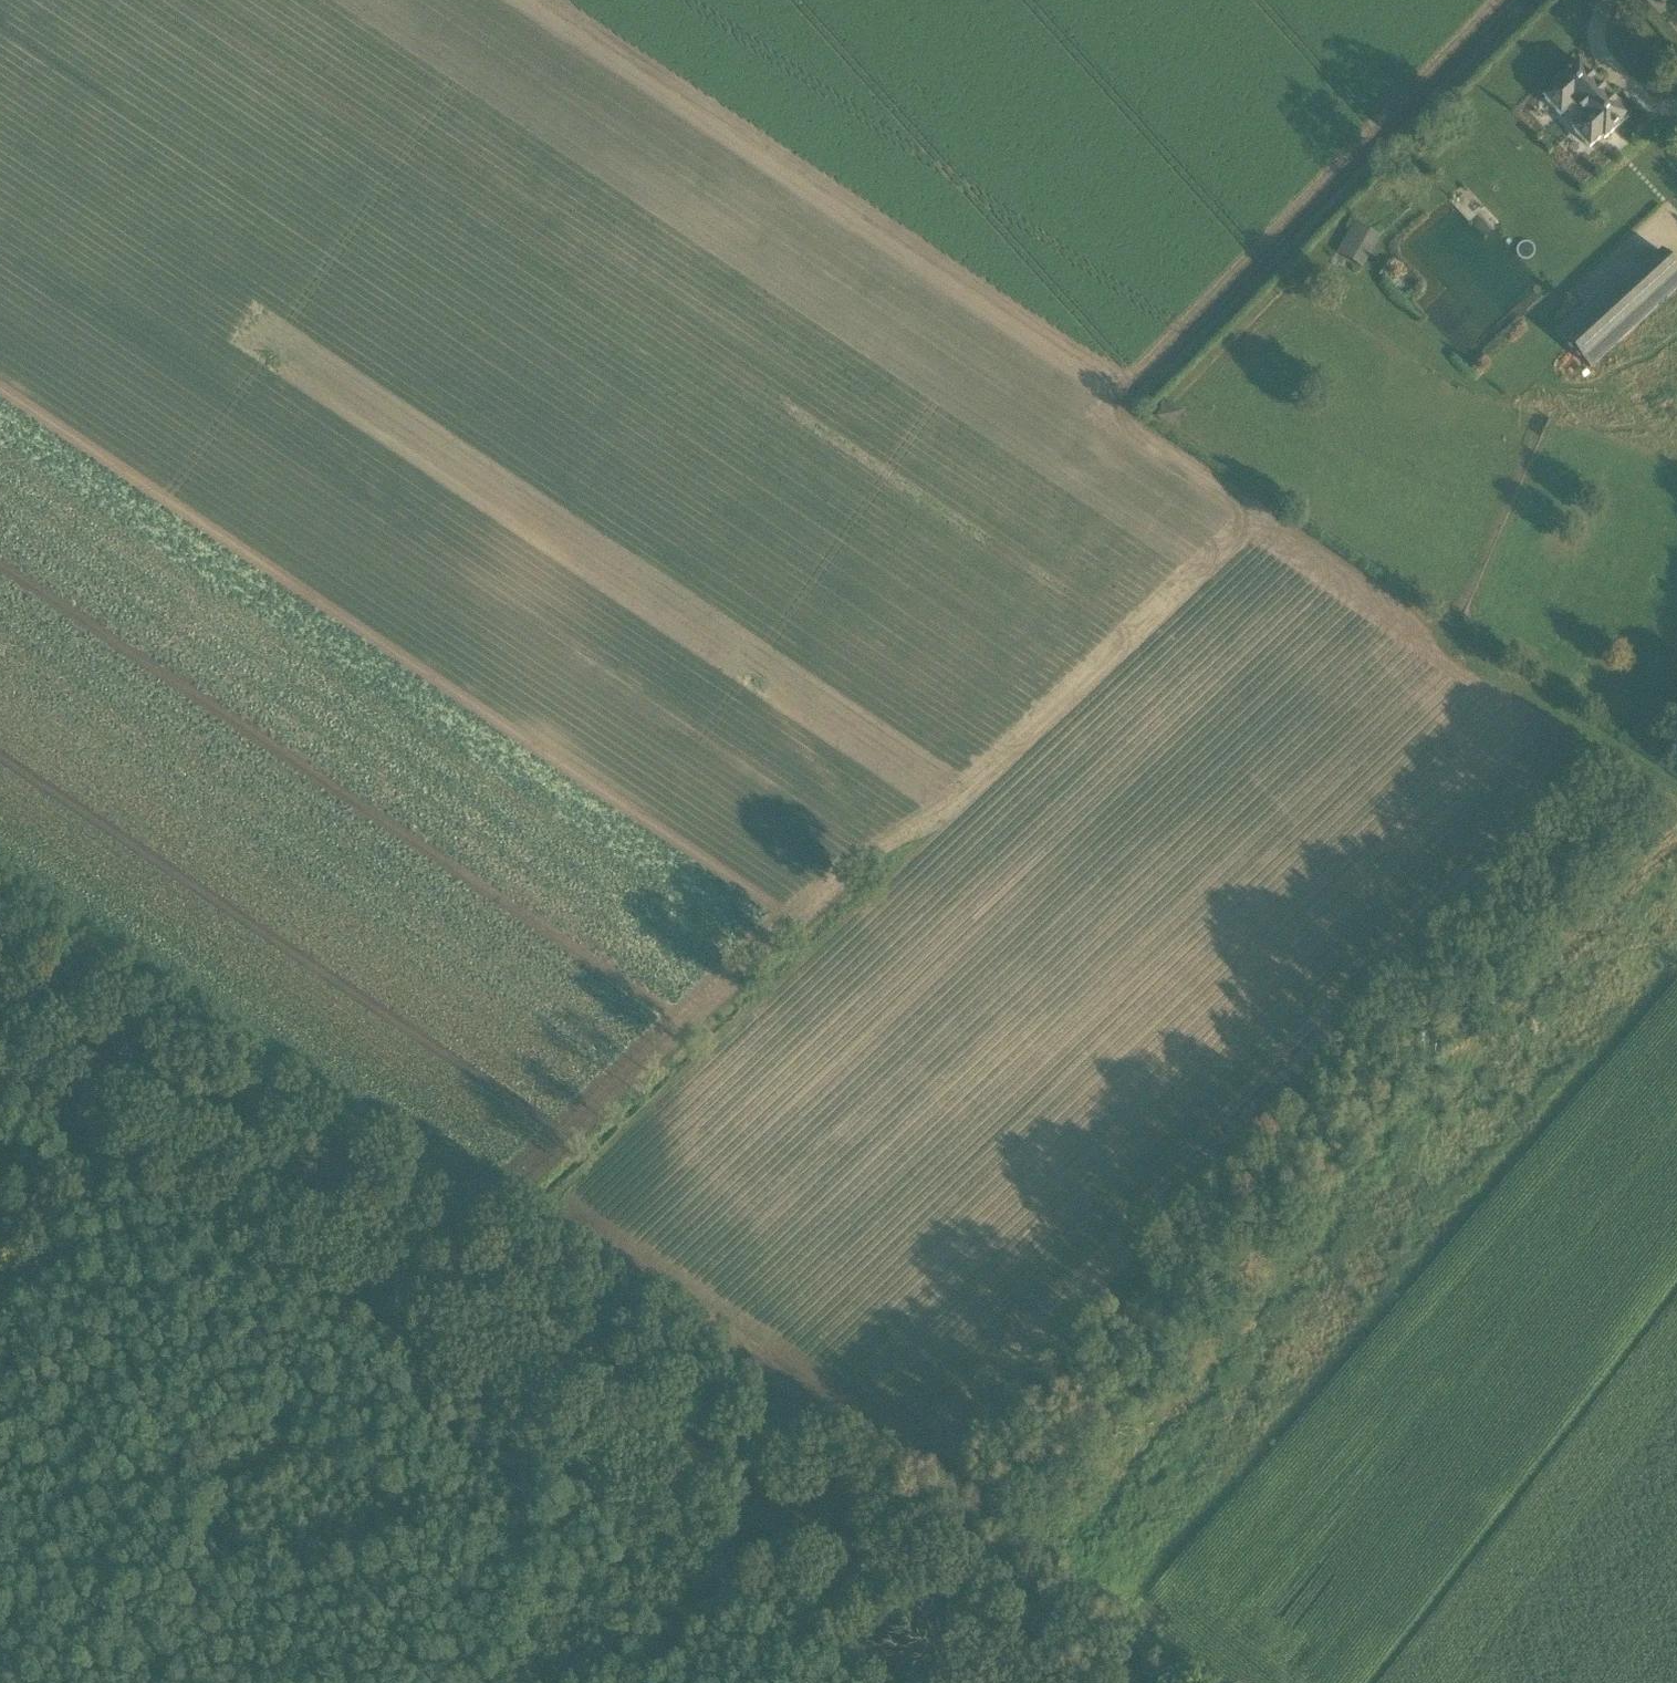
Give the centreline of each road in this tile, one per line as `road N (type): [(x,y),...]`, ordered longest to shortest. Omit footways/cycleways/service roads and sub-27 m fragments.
road 1 (track): [(945,1682),(0,1055)]
road 2 (track): [(518,1202),(471,1193),(0,874)]
road 3 (track): [(113,1130),(0,1297)]

